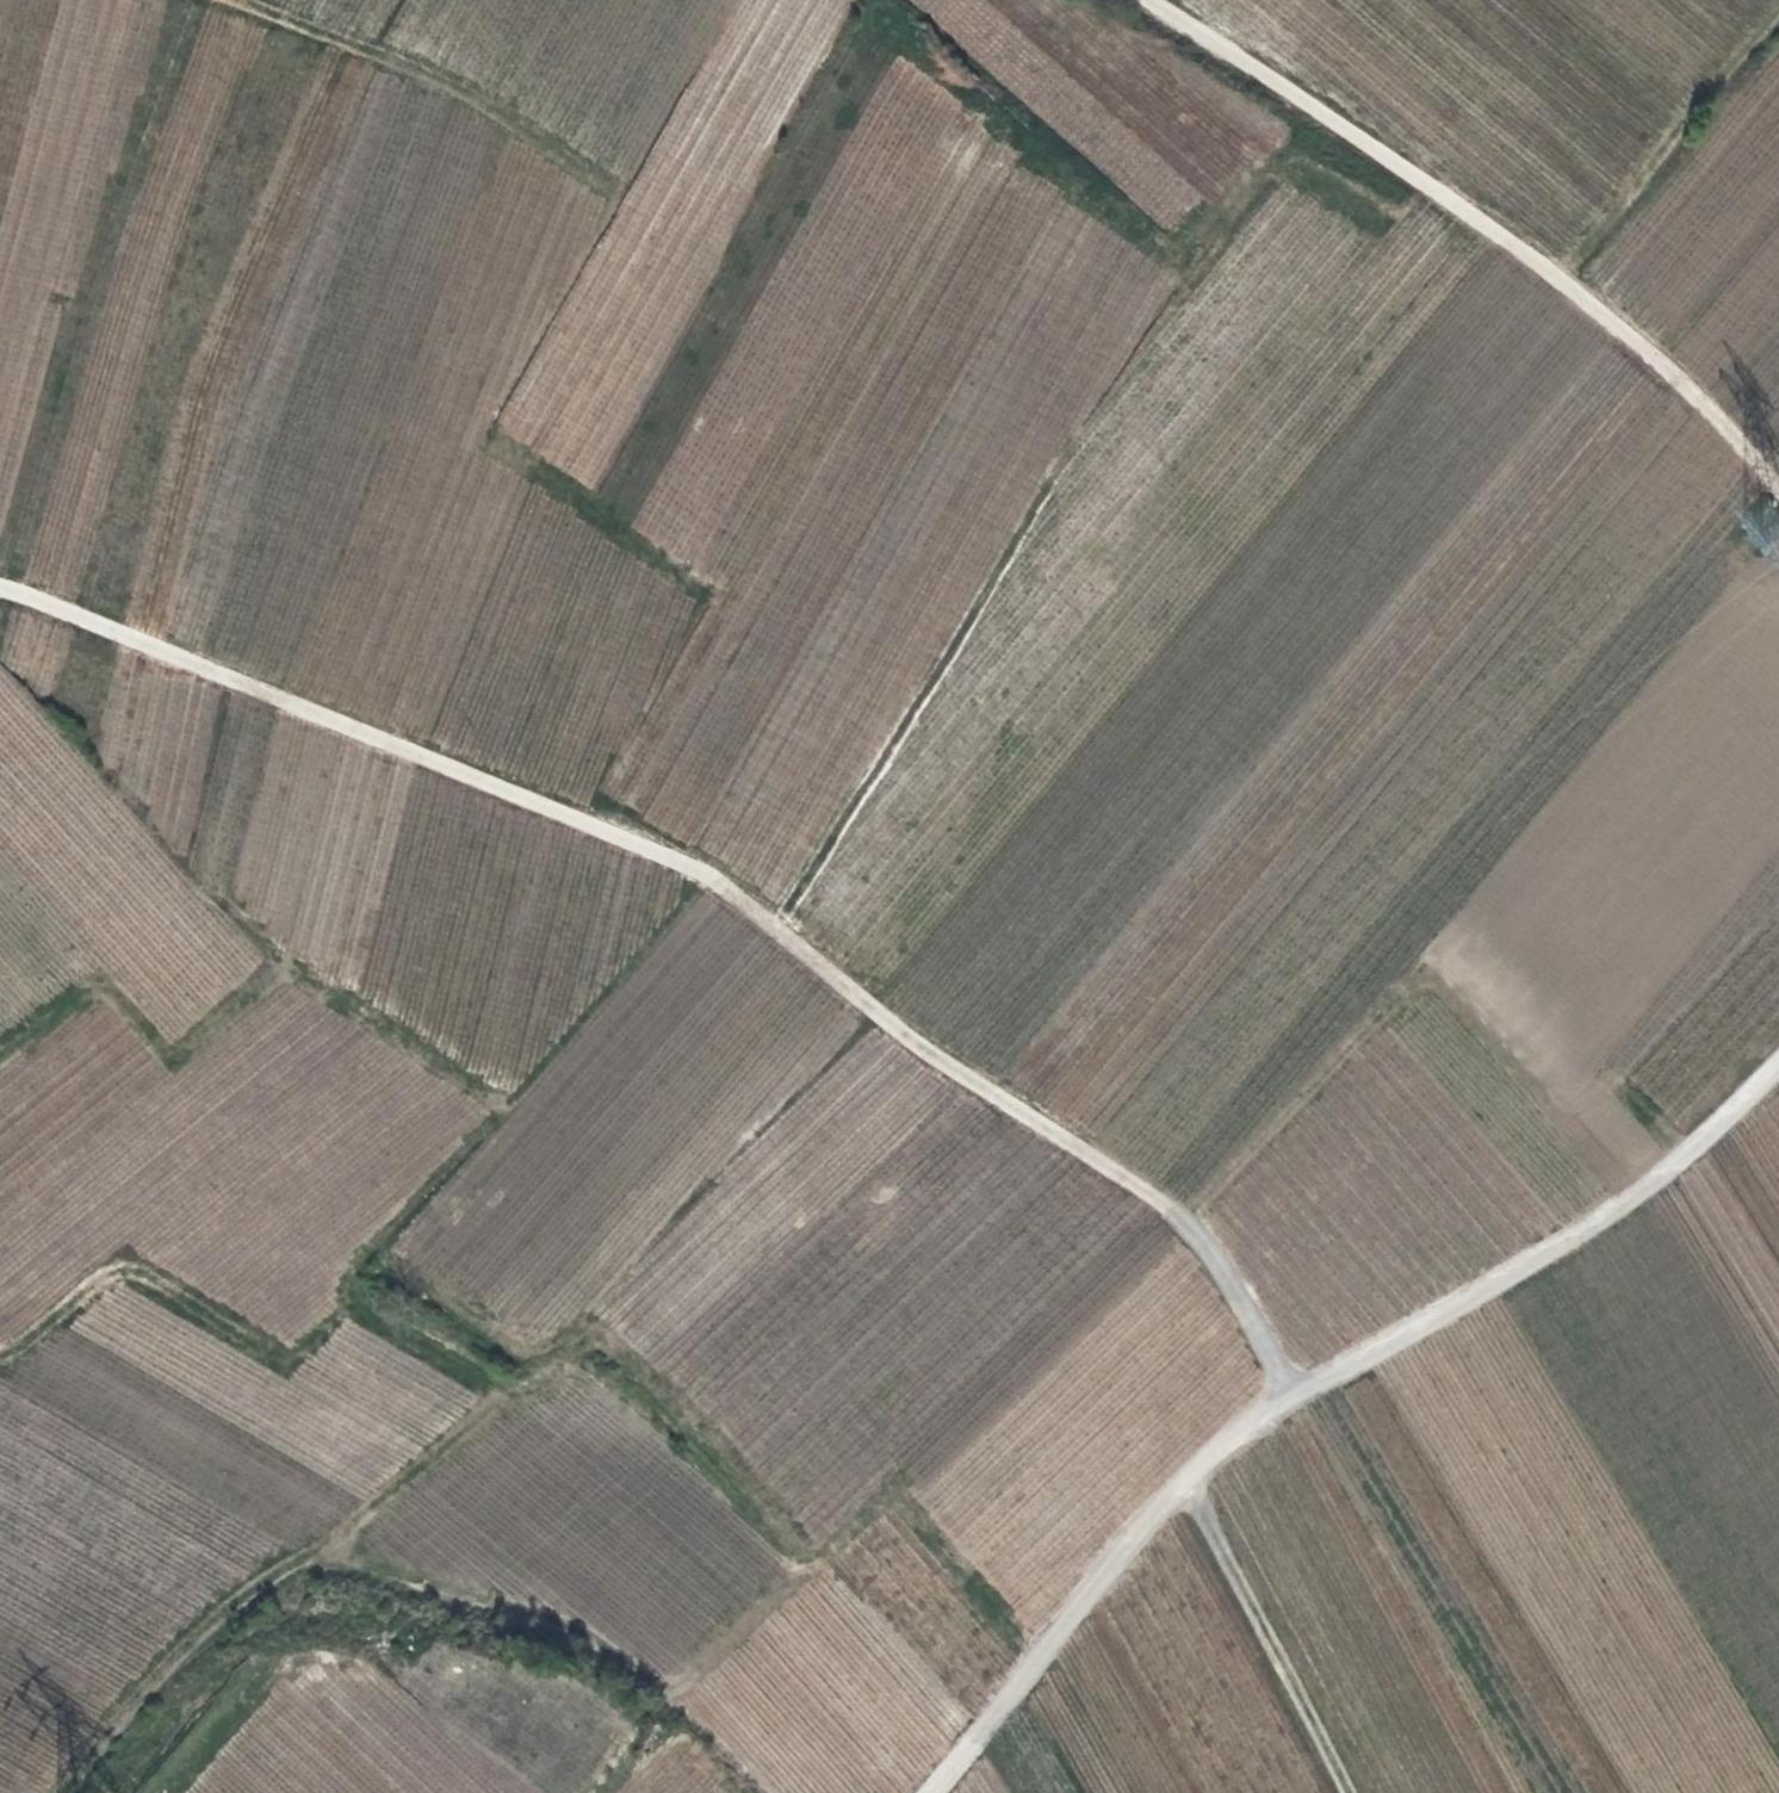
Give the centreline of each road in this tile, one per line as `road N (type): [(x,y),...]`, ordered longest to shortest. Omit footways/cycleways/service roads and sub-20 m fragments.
road 1 (track): [(0,598),(731,879),(867,1006),(1179,1211),(1302,1393)]
road 2 (track): [(944,1792),(1182,1483),(1261,1414),(1369,1358),(1638,1195),(1778,1067)]
road 3 (track): [(1147,0),(1422,177),(1711,409),(1778,490)]

